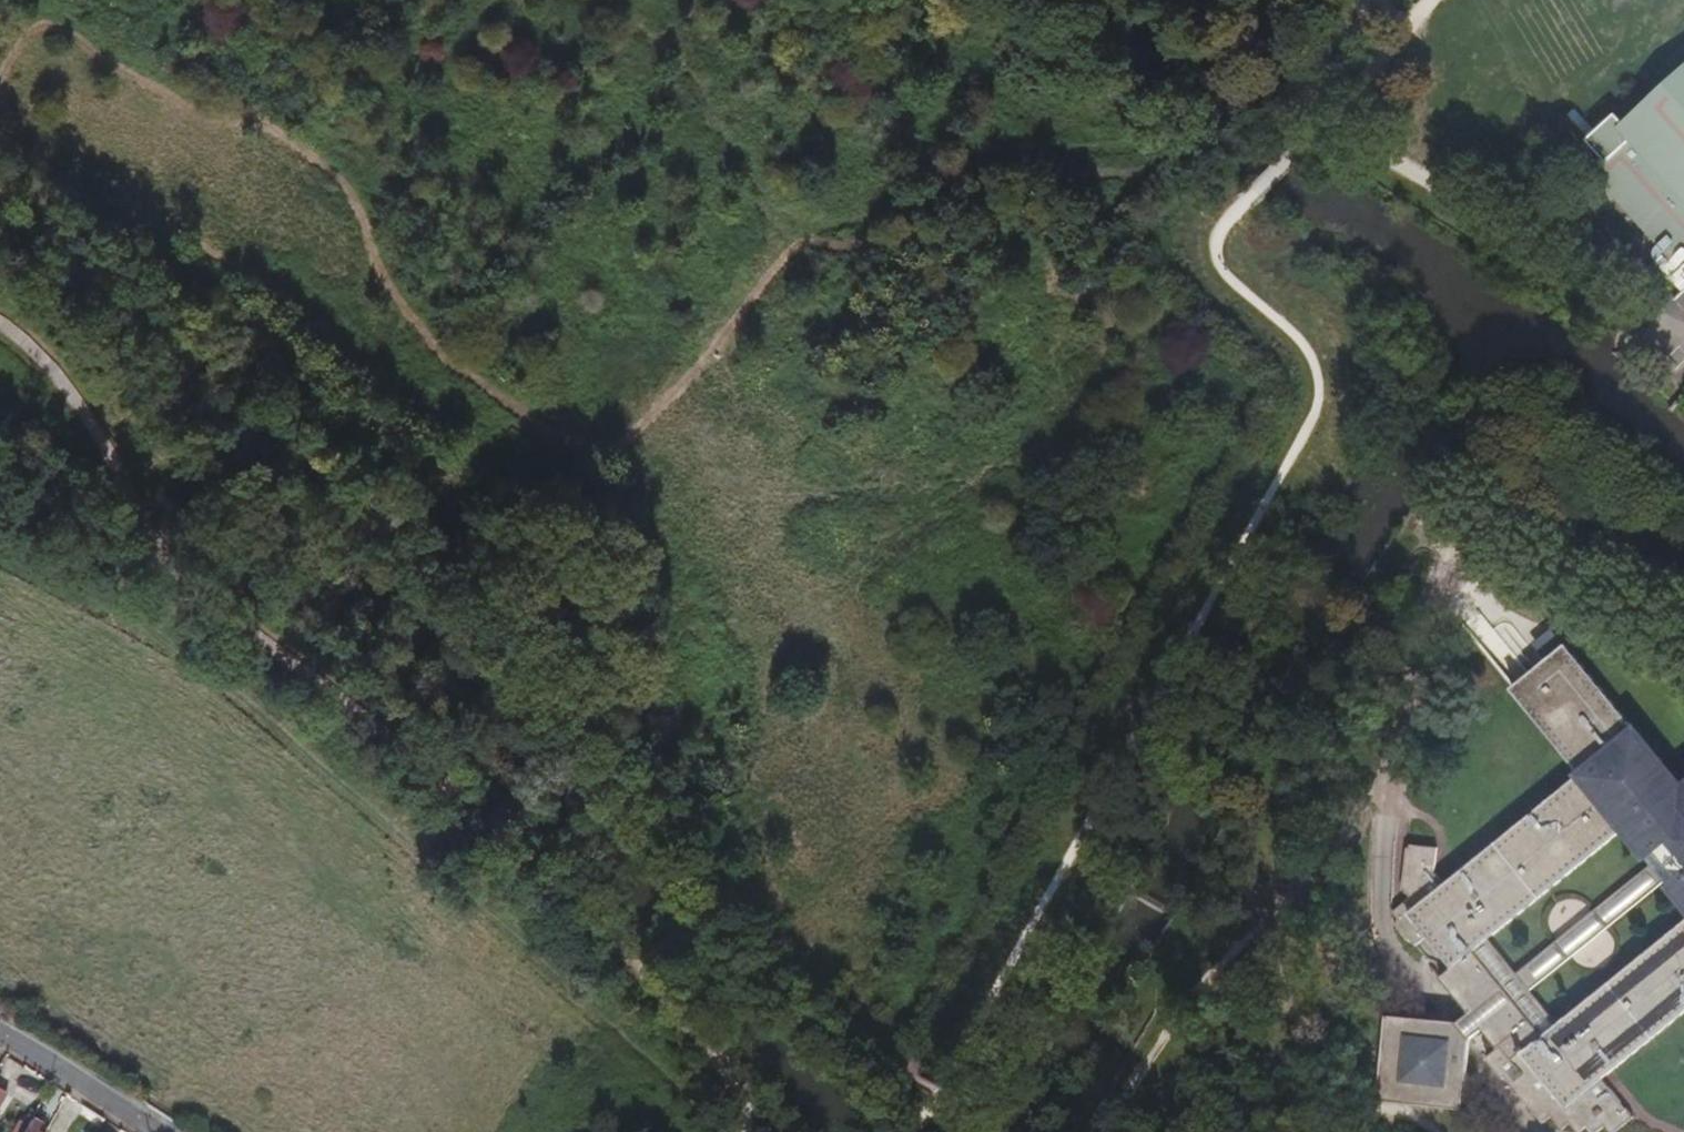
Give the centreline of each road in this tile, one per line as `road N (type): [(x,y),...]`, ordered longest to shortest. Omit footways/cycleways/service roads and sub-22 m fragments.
road 1 (residential): [(154,1131),(0,1042)]

